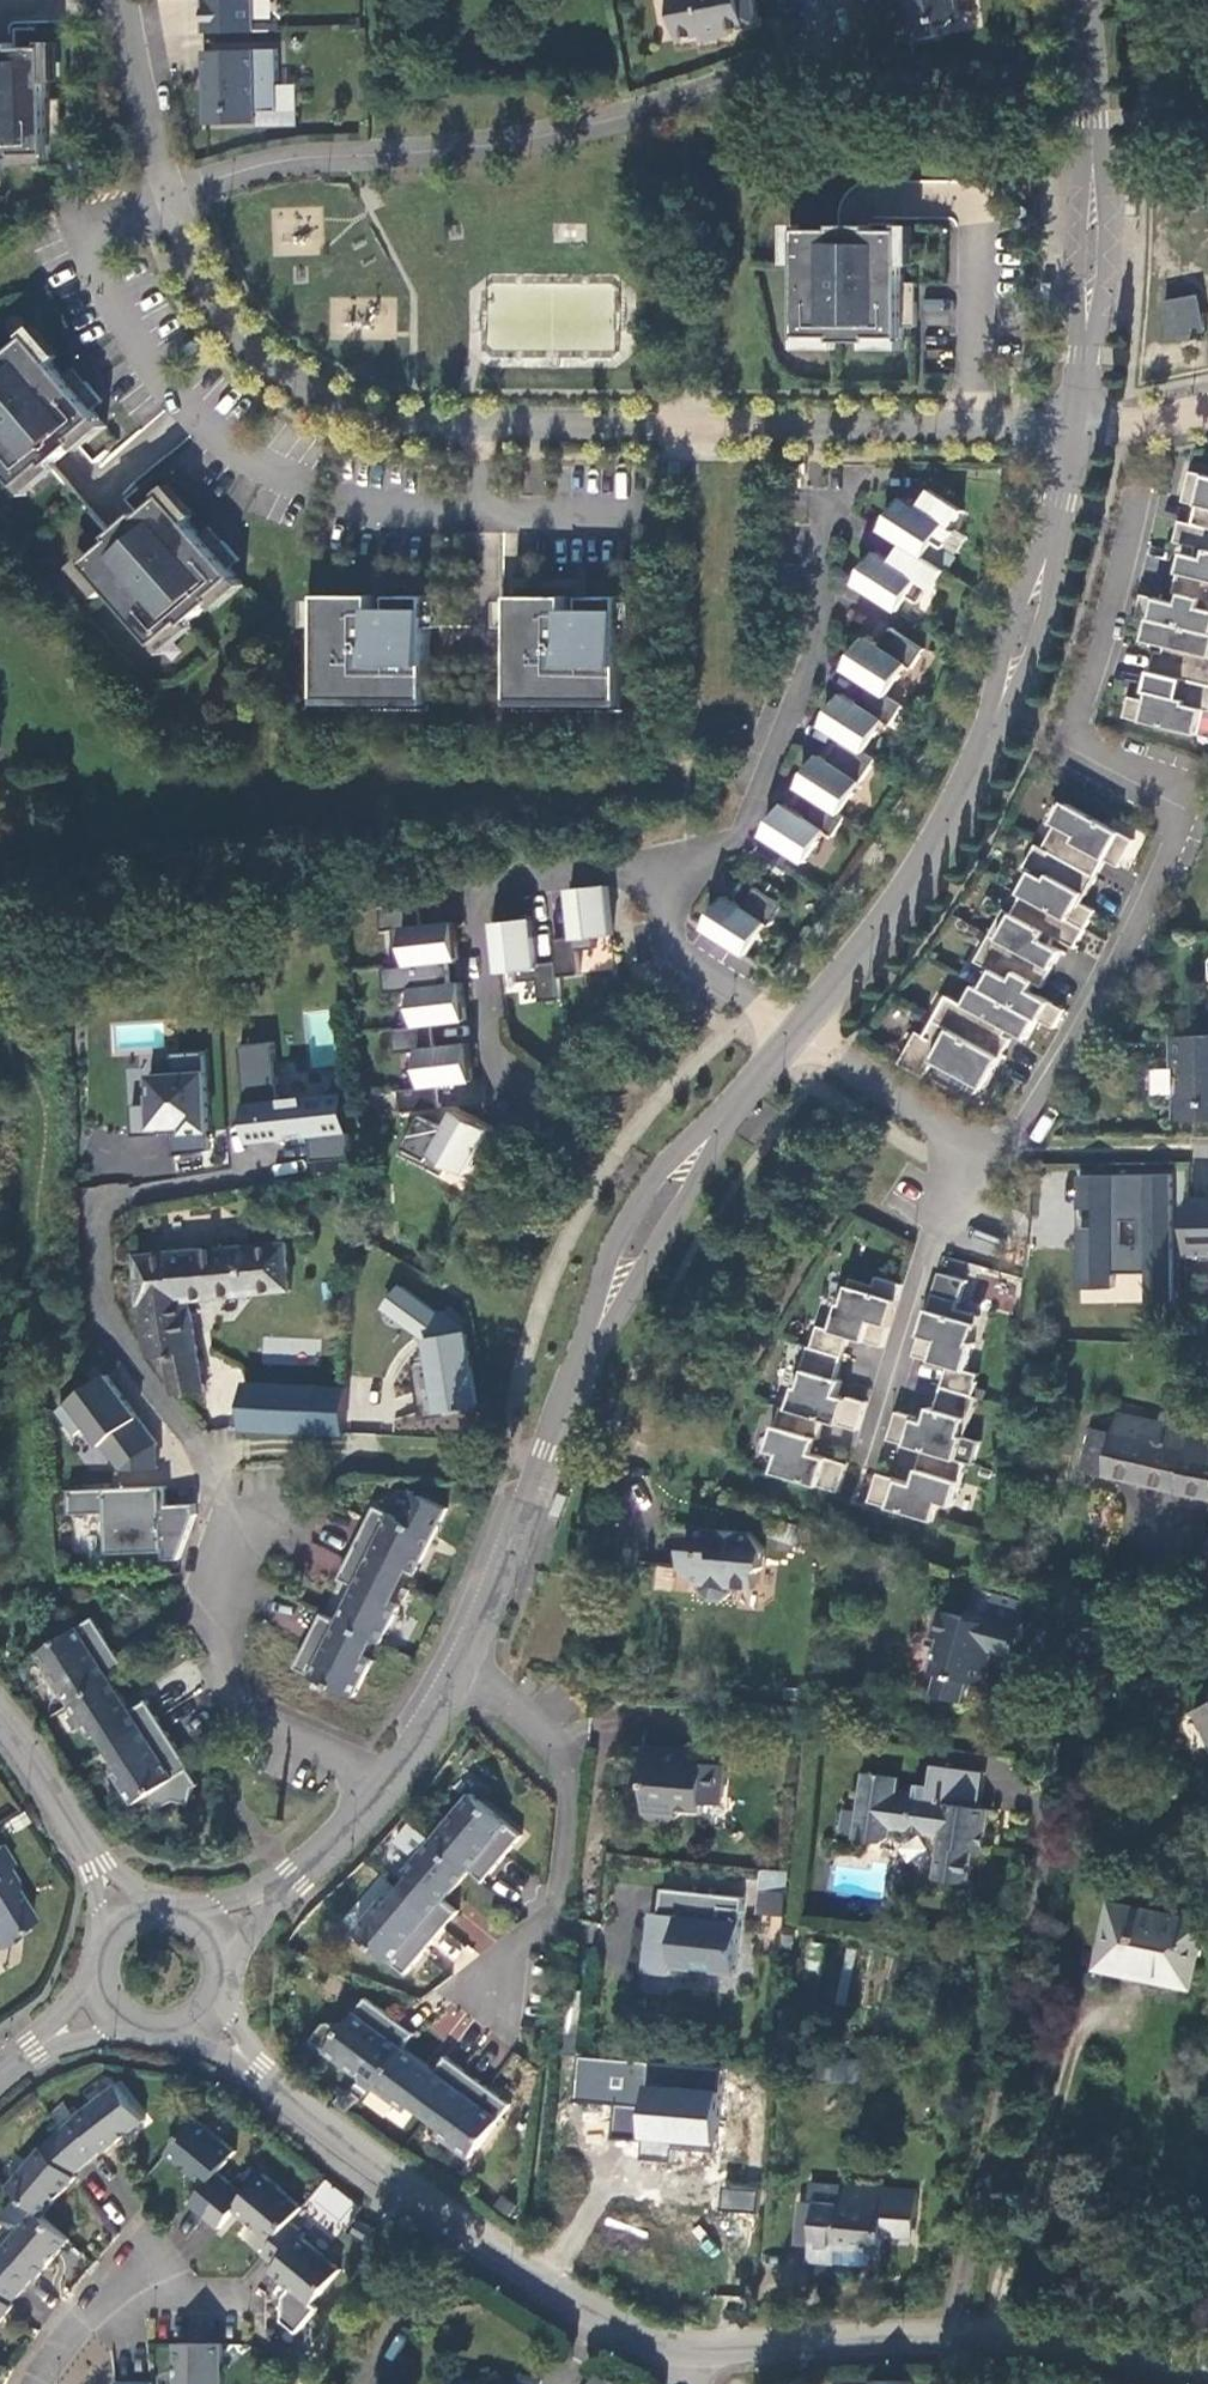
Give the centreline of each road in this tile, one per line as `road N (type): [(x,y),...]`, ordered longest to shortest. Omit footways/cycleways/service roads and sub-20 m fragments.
road 1 (residential): [(168,180),(207,279),(241,337),(325,395),(410,417),(457,419),(1076,420)]
road 2 (unclassified): [(259,2070),(399,2182),(599,2318),(650,2341),(720,2349),(950,2336)]
road 3 (residential): [(964,1148),(999,1146),(1026,1126),(1140,924),(1194,793),(1084,740),(1137,537)]
road 4 (residential): [(950,2336),(1016,2038),(1079,1625)]
road 5 (residential): [(808,0),(812,29),(791,58),(629,116),(419,153),(281,159),(196,184),(168,180)]
road 6 (residential): [(669,868),(742,837),(783,747),(822,624),(826,489)]
road 7 (residential): [(394,1781),(235,1705),(220,1597),(245,1526),(208,1456)]
road 8 (residential): [(471,1665),(557,1747),(570,1781),(557,1906),(484,2009)]
road 9 (residential): [(669,868),(509,883),(485,898),(479,912),(492,1046),(523,1101)]
road 10 (unclassified): [(994,721),(959,813),(802,1029)]
road 11 (unclassified): [(590,1343),(559,1454),(471,1665)]
road 12 (residential): [(868,1465),(964,1148)]
road 13 (unclassified): [(950,2336),(1049,2338),(1207,2364)]
road 14 (unclassified): [(710,1137),(655,1175),(610,1256),(590,1343)]
road 15 (unclassified): [(590,1343),(702,1169),(710,1137)]
road 16 (residential): [(802,1029),(672,940),(669,868)]
road 17 (residential): [(802,1029),(964,1148)]
road 18 (residential): [(1084,355),(1097,313),(1106,203),(1092,160)]
road 19 (residential): [(1092,160),(1077,286),(1084,355)]
road 20 (residential): [(120,0),(168,180)]
road 21 (unclassified): [(0,1713),(98,1866)]
road 22 (unclassified): [(994,721),(1025,678),(1048,604),(1046,562)]
road 23 (unclassified): [(394,1781),(269,1897)]
road 24 (unclassified): [(1046,562),(1018,602),(994,721)]
road 25 (residential): [(1080,0),(1097,122),(1092,160)]
road 26 (unclassified): [(1076,420),(1046,562)]
road 27 (unclassified): [(802,1029),(710,1137)]
road 28 (unclassified): [(471,1665),(394,1781)]
road 29 (residential): [(1076,420),(1133,420),(1207,404)]

